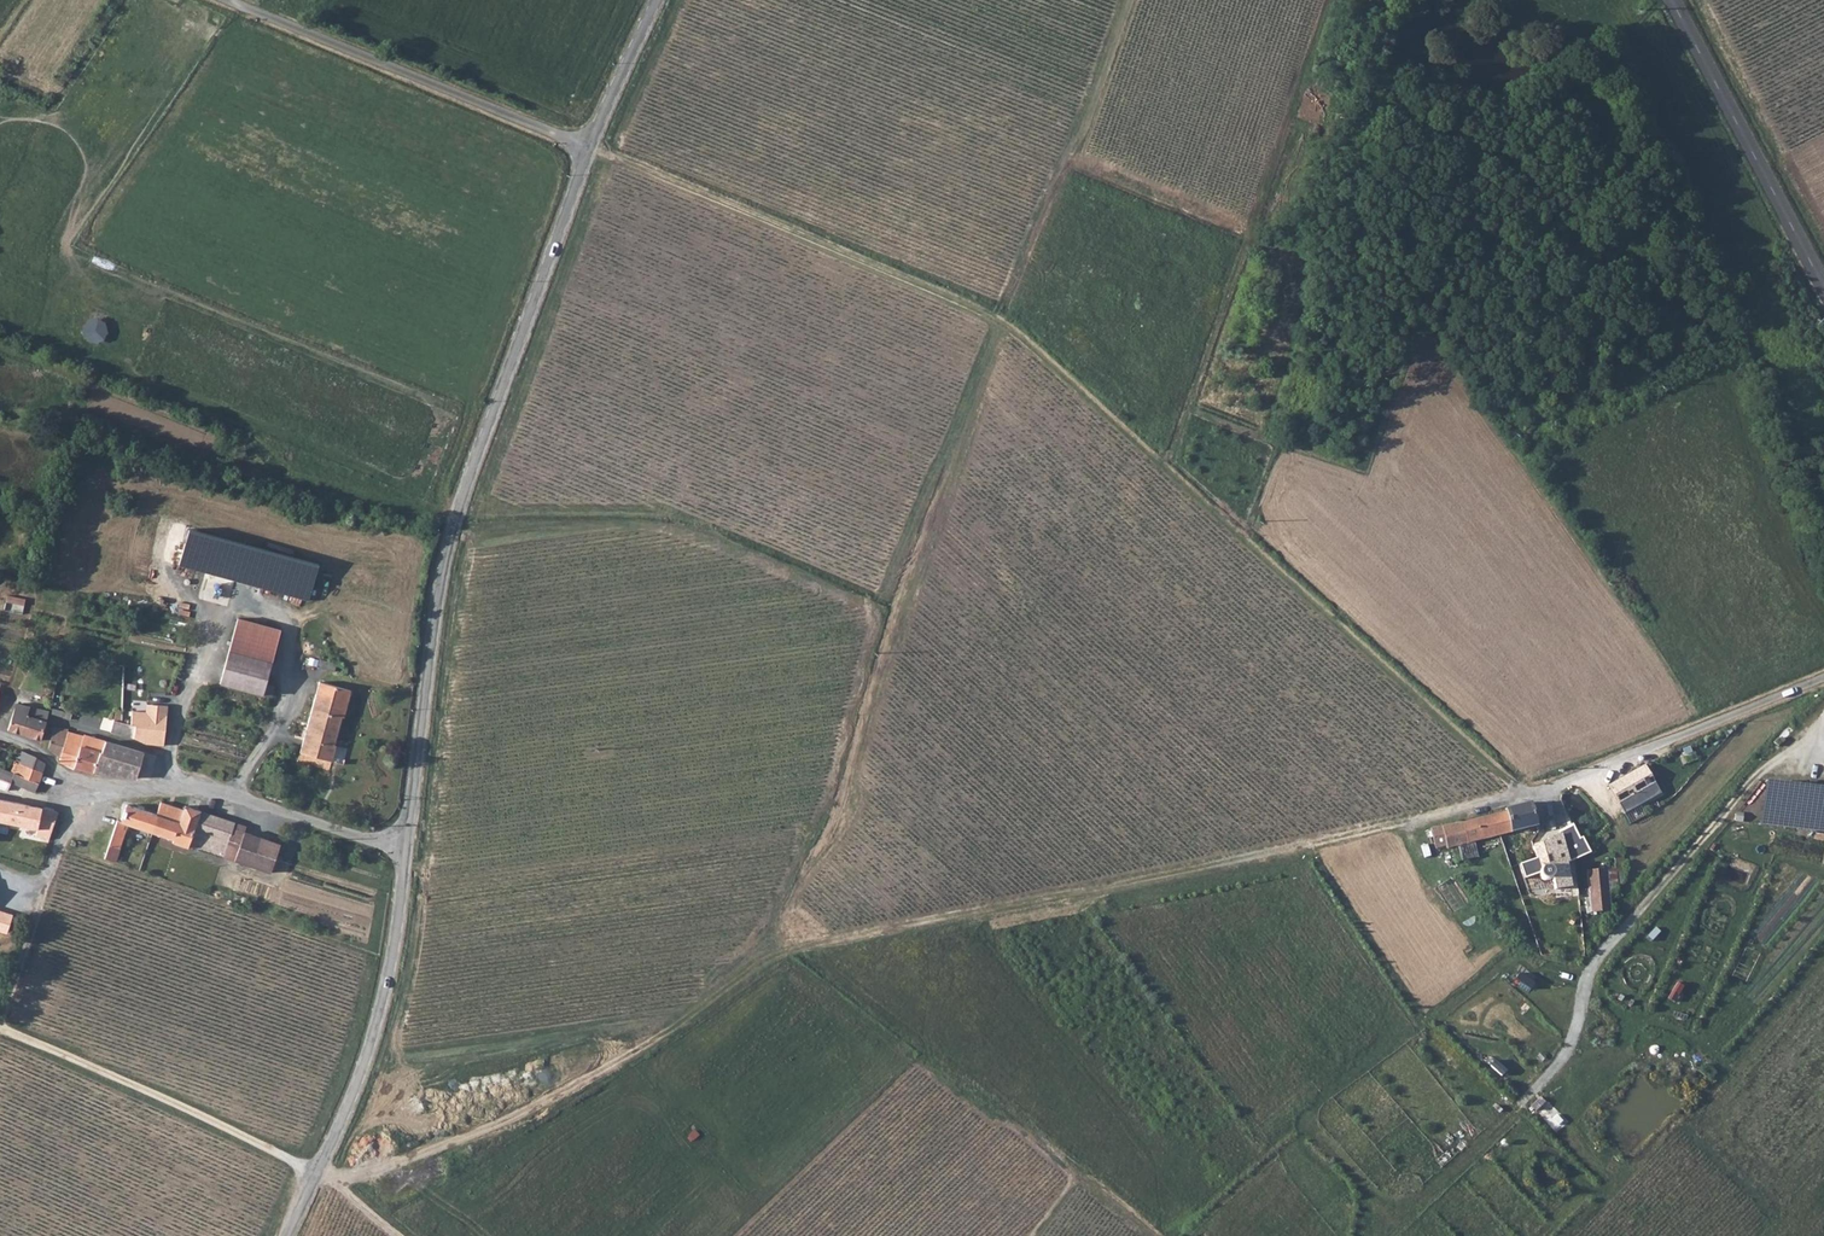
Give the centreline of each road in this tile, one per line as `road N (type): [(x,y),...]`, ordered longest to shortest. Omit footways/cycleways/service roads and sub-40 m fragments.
road 1 (track): [(327,1185),(497,1126),(650,1046),(790,955),(1522,797)]
road 2 (track): [(1522,797),(1014,337),(810,239),(589,149)]
road 3 (track): [(1150,1235),(814,981),(774,931),(855,735),(887,622),(998,326)]
road 4 (unclassified): [(589,149),(457,513),(432,631),(405,855)]
road 5 (track): [(887,622),(792,573),(695,539),(646,529),(454,526)]
road 6 (track): [(403,869),(823,814)]
road 7 (unclassified): [(405,855),(374,1031),(287,1235)]
road 8 (unclassified): [(227,0),(589,149)]
road 9 (track): [(1138,0),(998,326)]
road 10 (track): [(316,1177),(0,1030)]
road 11 (unclassified): [(1823,681),(1537,794),(1548,830)]
road 12 (tertiary): [(1823,292),(1669,0)]
road 13 (unclassified): [(405,855),(195,786),(87,794)]
road 14 (track): [(246,8),(89,248)]
road 15 (track): [(1584,776),(1616,825),(1628,882),(1617,924),(1573,991)]
road 16 (track): [(1327,0),(1255,223)]
road 17 (unclassified): [(655,0),(589,149)]
road 18 (track): [(1665,0),(1623,48),(1569,84)]

